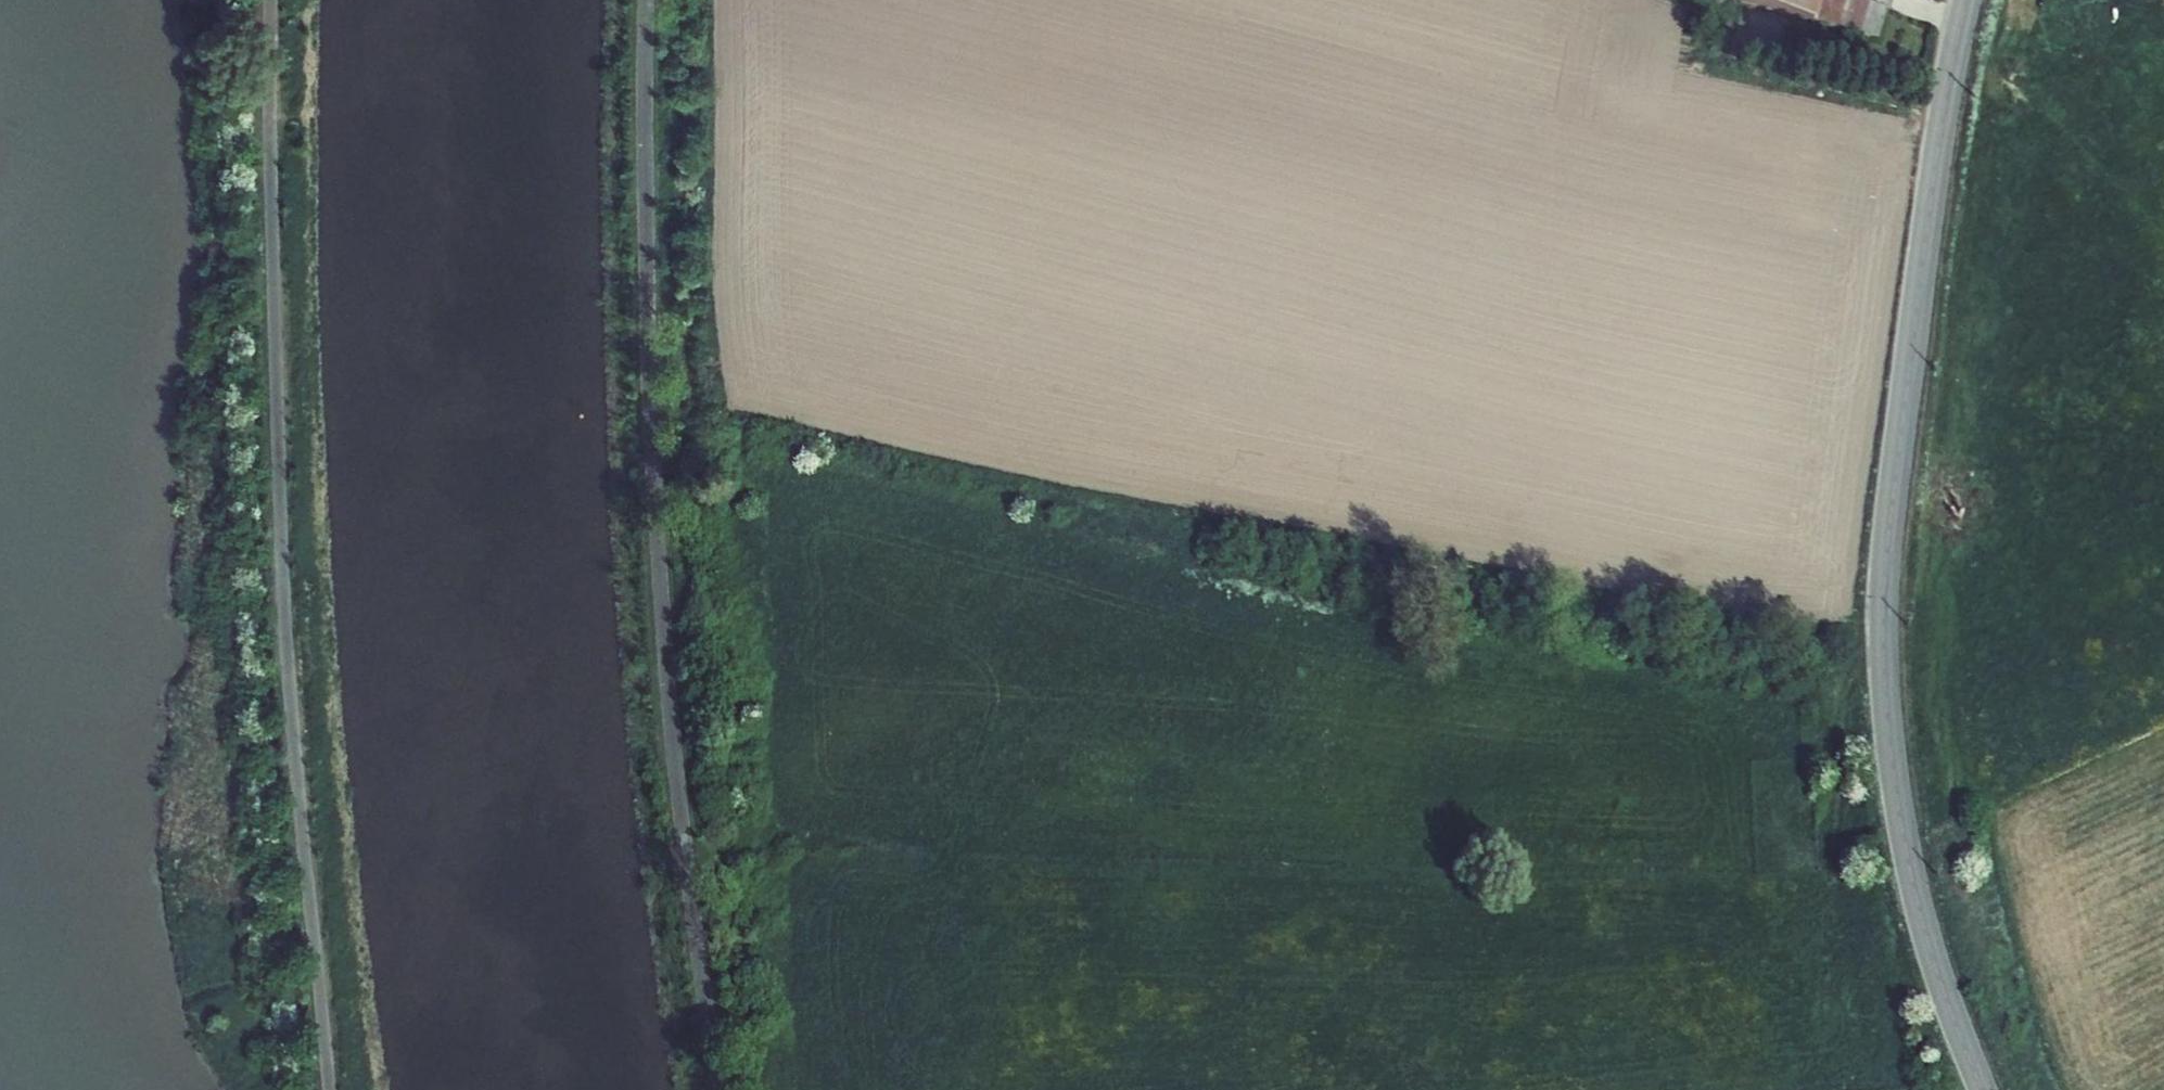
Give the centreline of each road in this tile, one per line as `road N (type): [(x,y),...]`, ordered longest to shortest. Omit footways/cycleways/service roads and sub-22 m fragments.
road 1 (tertiary): [(1967,0),(1935,162),(1888,540),(1883,651),(1910,872),(1982,1089)]
road 2 (track): [(324,1089),(281,539),(271,0)]

